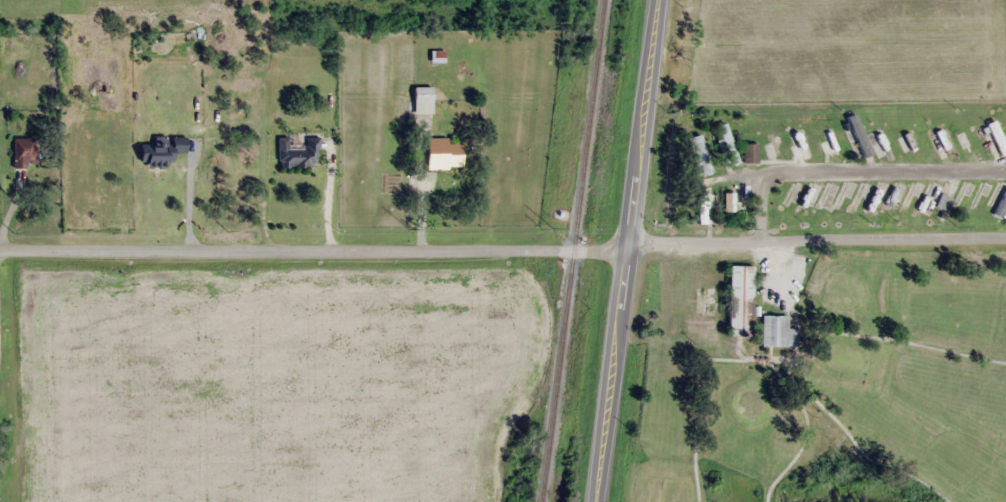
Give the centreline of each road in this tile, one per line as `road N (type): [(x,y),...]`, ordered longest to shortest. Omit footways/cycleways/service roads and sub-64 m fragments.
road 1 (residential): [(0,252),(633,246)]
road 2 (secondary): [(601,501),(661,0)]
road 3 (residential): [(633,246),(1005,232)]
road 4 (residential): [(798,235),(797,184),(821,175),(1005,175)]

